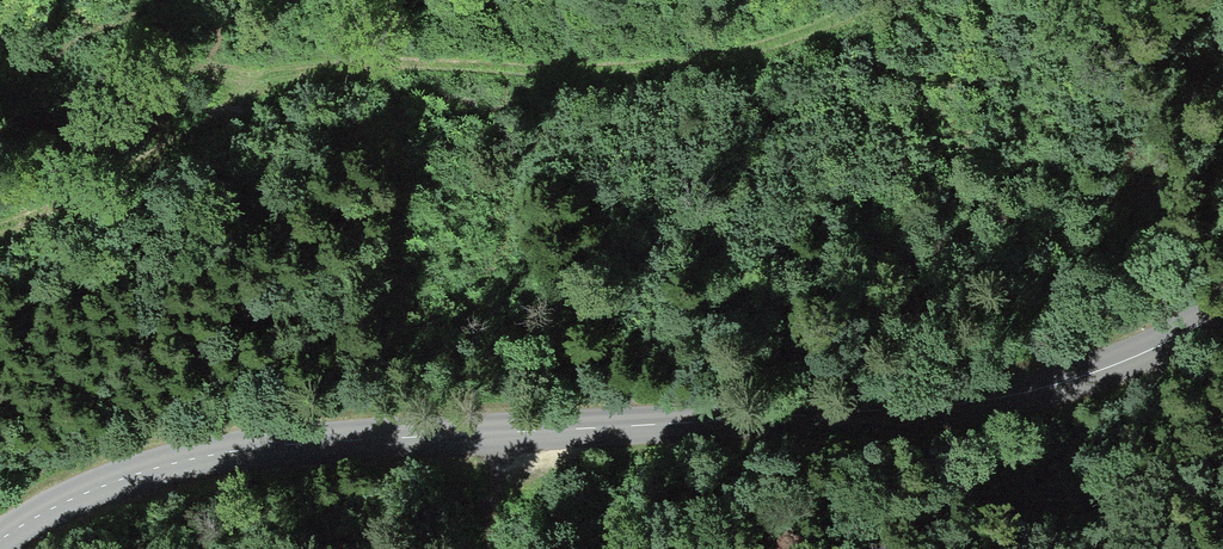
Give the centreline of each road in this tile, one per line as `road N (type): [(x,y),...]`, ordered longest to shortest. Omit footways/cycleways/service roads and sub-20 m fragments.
road 1 (tertiary): [(0,541),(126,475),(252,447),(960,405),(1110,367),(1222,316)]
road 2 (track): [(875,0),(756,55),(648,70),(444,67),(297,76),(0,225)]

